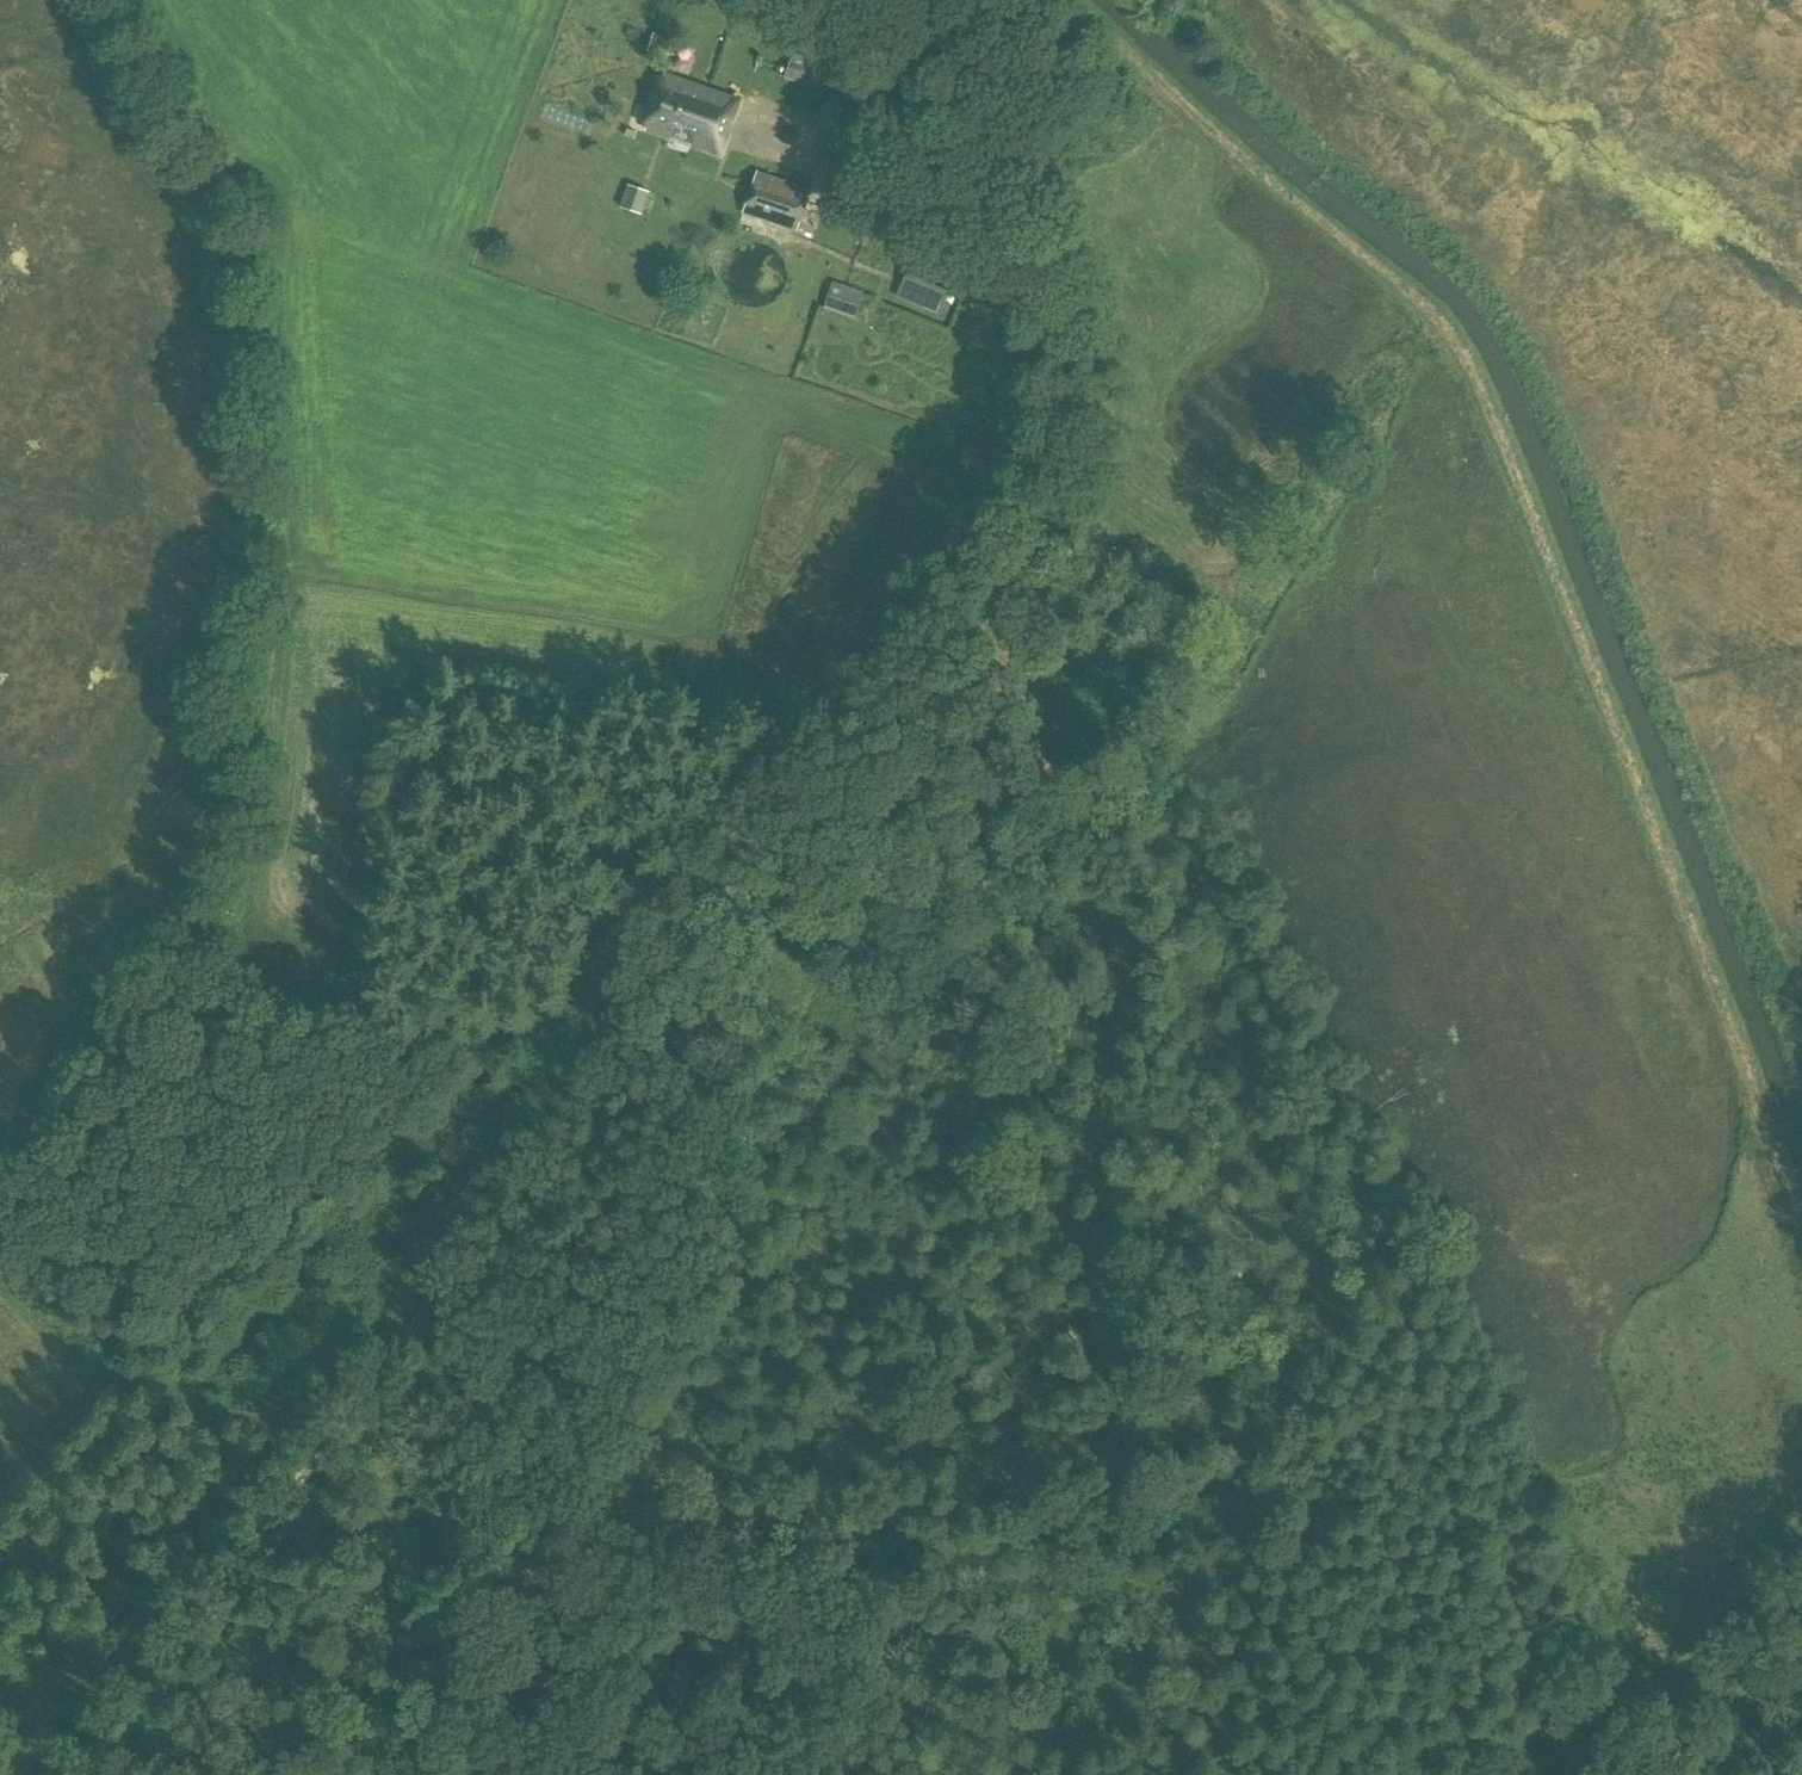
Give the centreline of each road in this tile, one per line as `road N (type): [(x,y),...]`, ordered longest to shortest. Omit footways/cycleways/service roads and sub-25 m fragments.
road 1 (track): [(67,1774),(305,1436),(1025,478),(1041,388),(1013,256),(874,7)]

